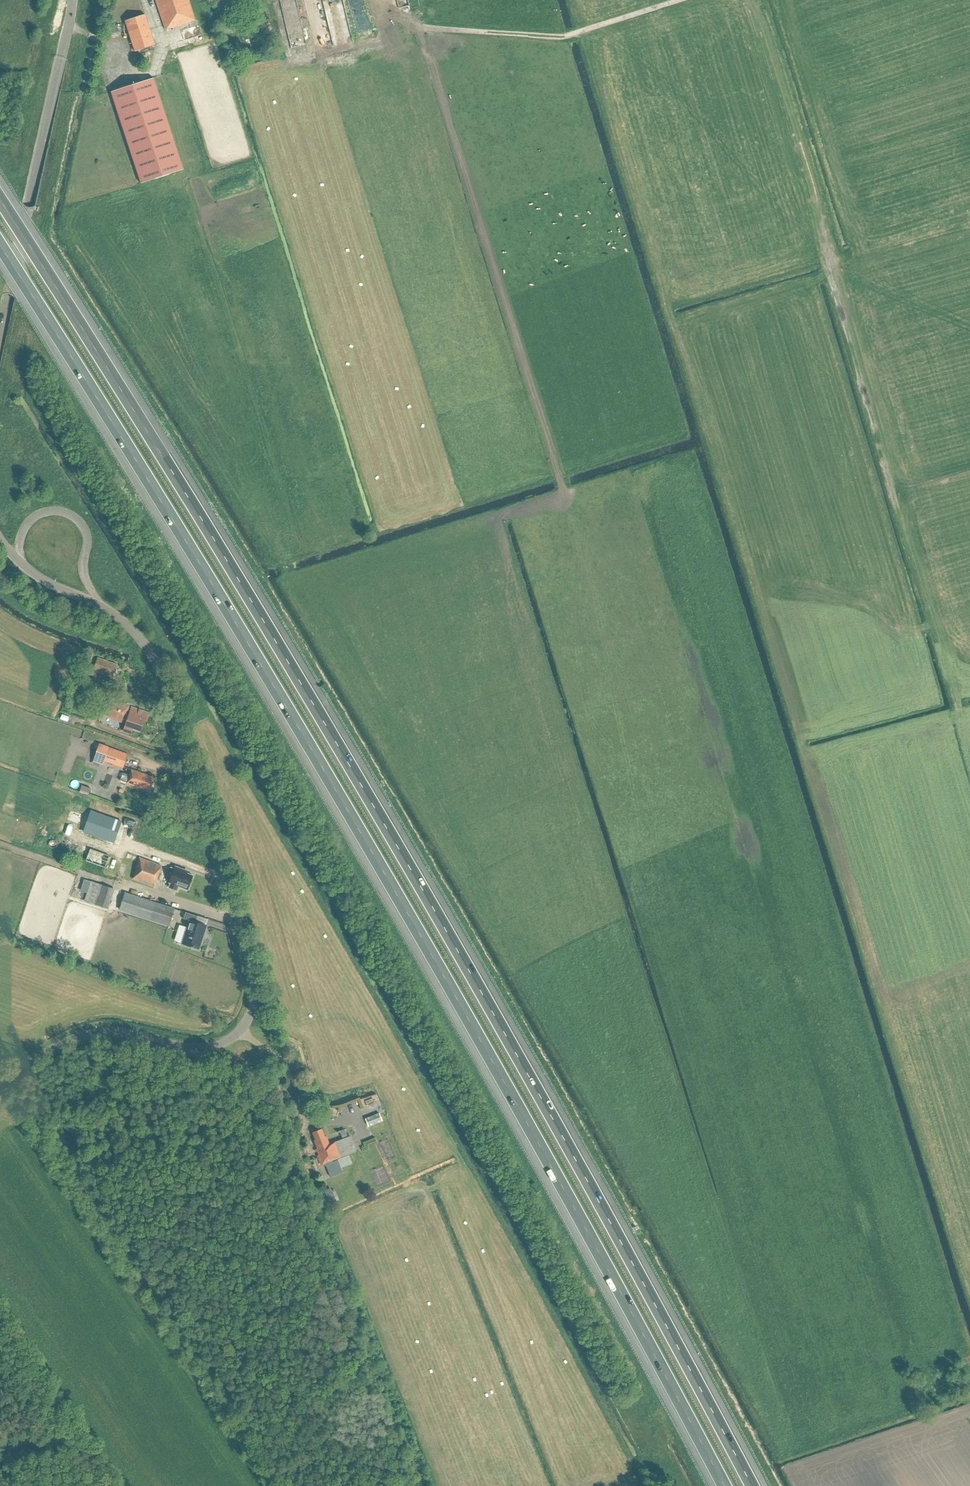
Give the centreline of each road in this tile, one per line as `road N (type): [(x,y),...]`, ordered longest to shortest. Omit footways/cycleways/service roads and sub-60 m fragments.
road 1 (motorway): [(755,1485),(381,812),(0,199)]
road 2 (motorway): [(0,245),(264,664),(724,1485)]
road 3 (unclassified): [(0,1077),(95,1032),(213,1047),(241,1031),(256,993),(253,962),(151,648),(122,619),(55,587),(0,539)]
road 4 (track): [(416,26),(563,492)]
road 5 (unclassified): [(0,334),(73,0)]
road 6 (track): [(416,26),(561,36),(674,0)]

